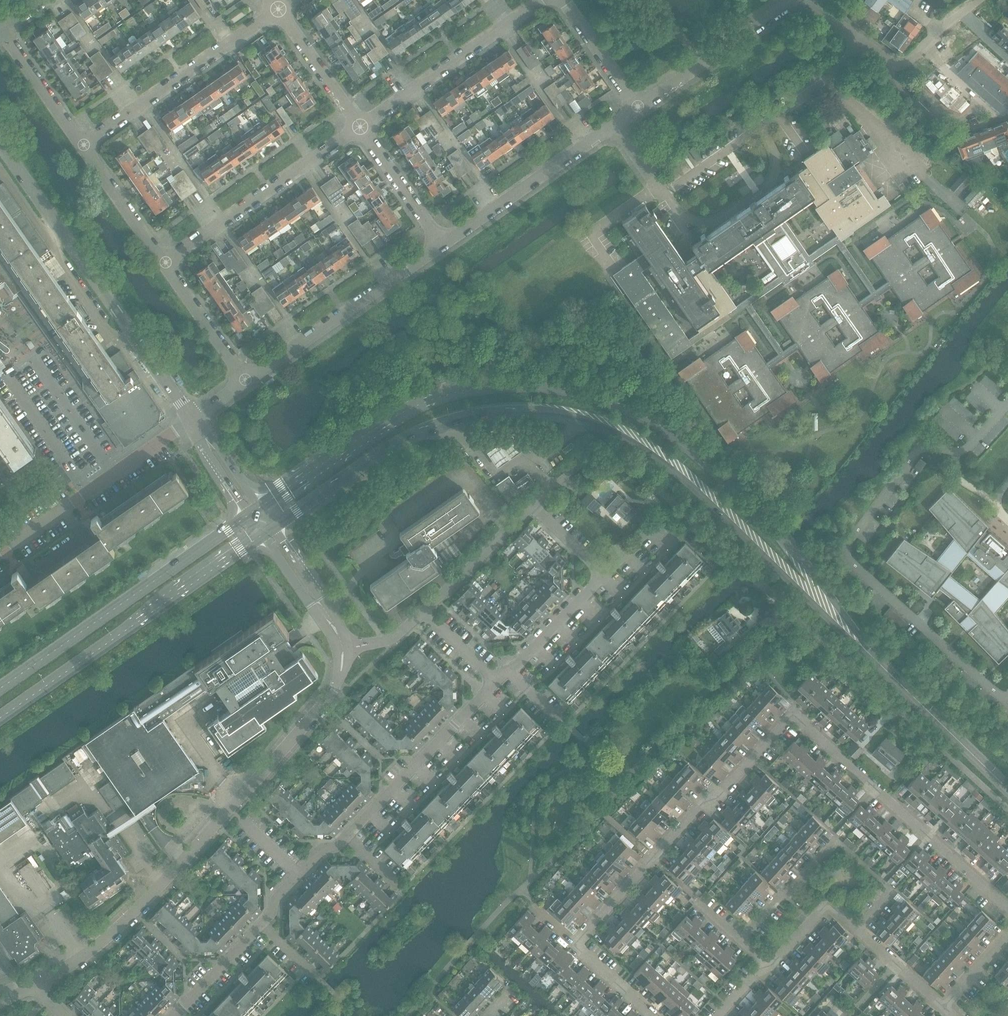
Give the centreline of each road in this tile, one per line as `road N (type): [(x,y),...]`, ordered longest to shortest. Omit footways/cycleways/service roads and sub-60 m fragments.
road 1 (secondary): [(860,644),(804,558),(715,468),(632,408),(576,391),(492,386),(446,394),(388,420),(261,505)]
road 2 (secondary): [(276,526),(433,428),(495,413),(554,415),(615,434),(675,472),(860,644)]
road 3 (residential): [(574,945),(793,715),(1007,909)]
road 4 (residential): [(1007,810),(636,470),(594,461),(574,471)]
road 5 (residential): [(39,984),(135,913),(244,794),(335,689),(342,646)]
road 6 (residential): [(1007,402),(965,450),(917,452),(845,547),(851,562),(1007,699)]
road 7 (tertiary): [(193,421),(0,142)]
road 8 (secondary): [(0,719),(261,536)]
road 9 (secondary): [(248,515),(0,687)]
road 10 (residential): [(892,64),(891,82),(950,139),(1002,120),(922,46)]
road 11 (residential): [(443,246),(639,108)]
road 12 (residential): [(83,144),(279,8)]
road 13 (residential): [(165,262),(361,126)]
road 14 (residential): [(248,383),(443,246)]
road 15 (residential): [(0,555),(193,421)]
road 16 (residential): [(361,126),(543,0)]
road 17 (secondary): [(860,644),(1007,788)]
road 18 (residential): [(426,612),(533,505)]
road 19 (residential): [(248,383),(165,262)]
road 20 (residential): [(443,246),(361,126)]
road 21 (residential): [(361,126),(279,8)]
road 22 (residential): [(165,262),(83,144)]
road 23 (residential): [(83,144),(3,28)]
road 24 (residential): [(742,940),(839,838)]
road 25 (residential): [(639,108),(564,0)]
road 26 (residential): [(174,1015),(262,924)]
road 27 (residential): [(769,966),(828,903),(858,929)]

